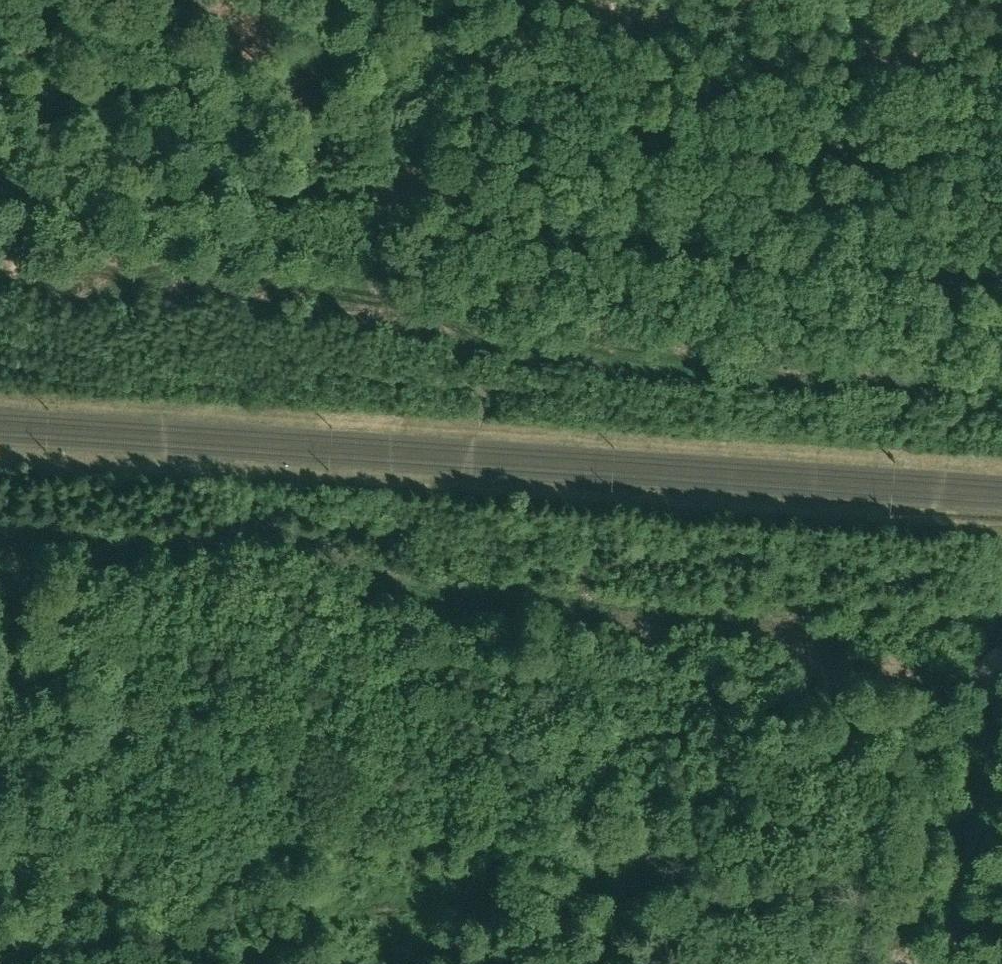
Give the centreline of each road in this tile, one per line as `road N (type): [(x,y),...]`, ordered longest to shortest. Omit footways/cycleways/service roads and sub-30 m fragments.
road 1 (track): [(946,963),(1001,685)]

